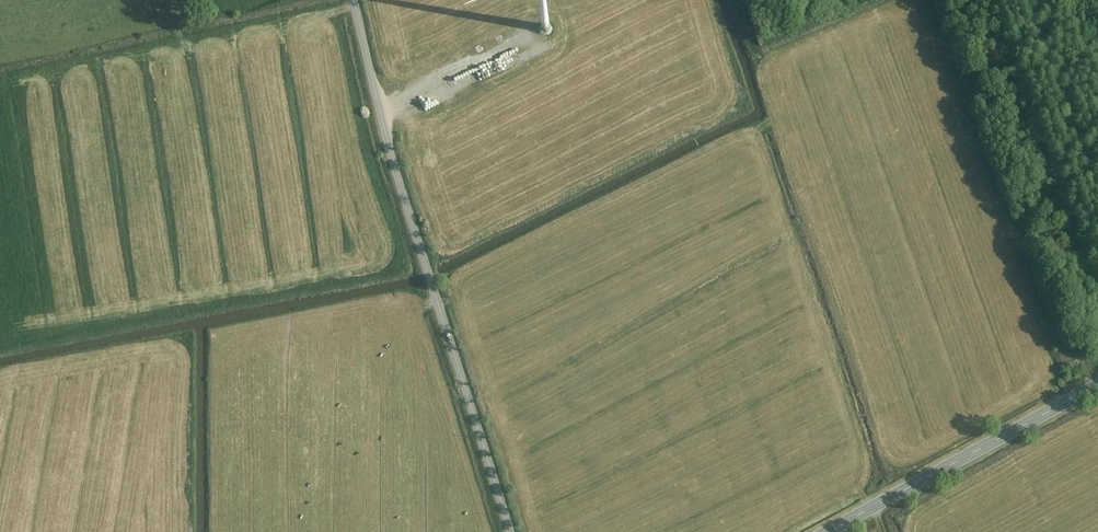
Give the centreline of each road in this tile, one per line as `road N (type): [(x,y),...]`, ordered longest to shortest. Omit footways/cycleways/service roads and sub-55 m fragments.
road 1 (unclassified): [(353,0),(396,183),(508,531)]
road 2 (tertiary): [(829,531),(1097,386)]

